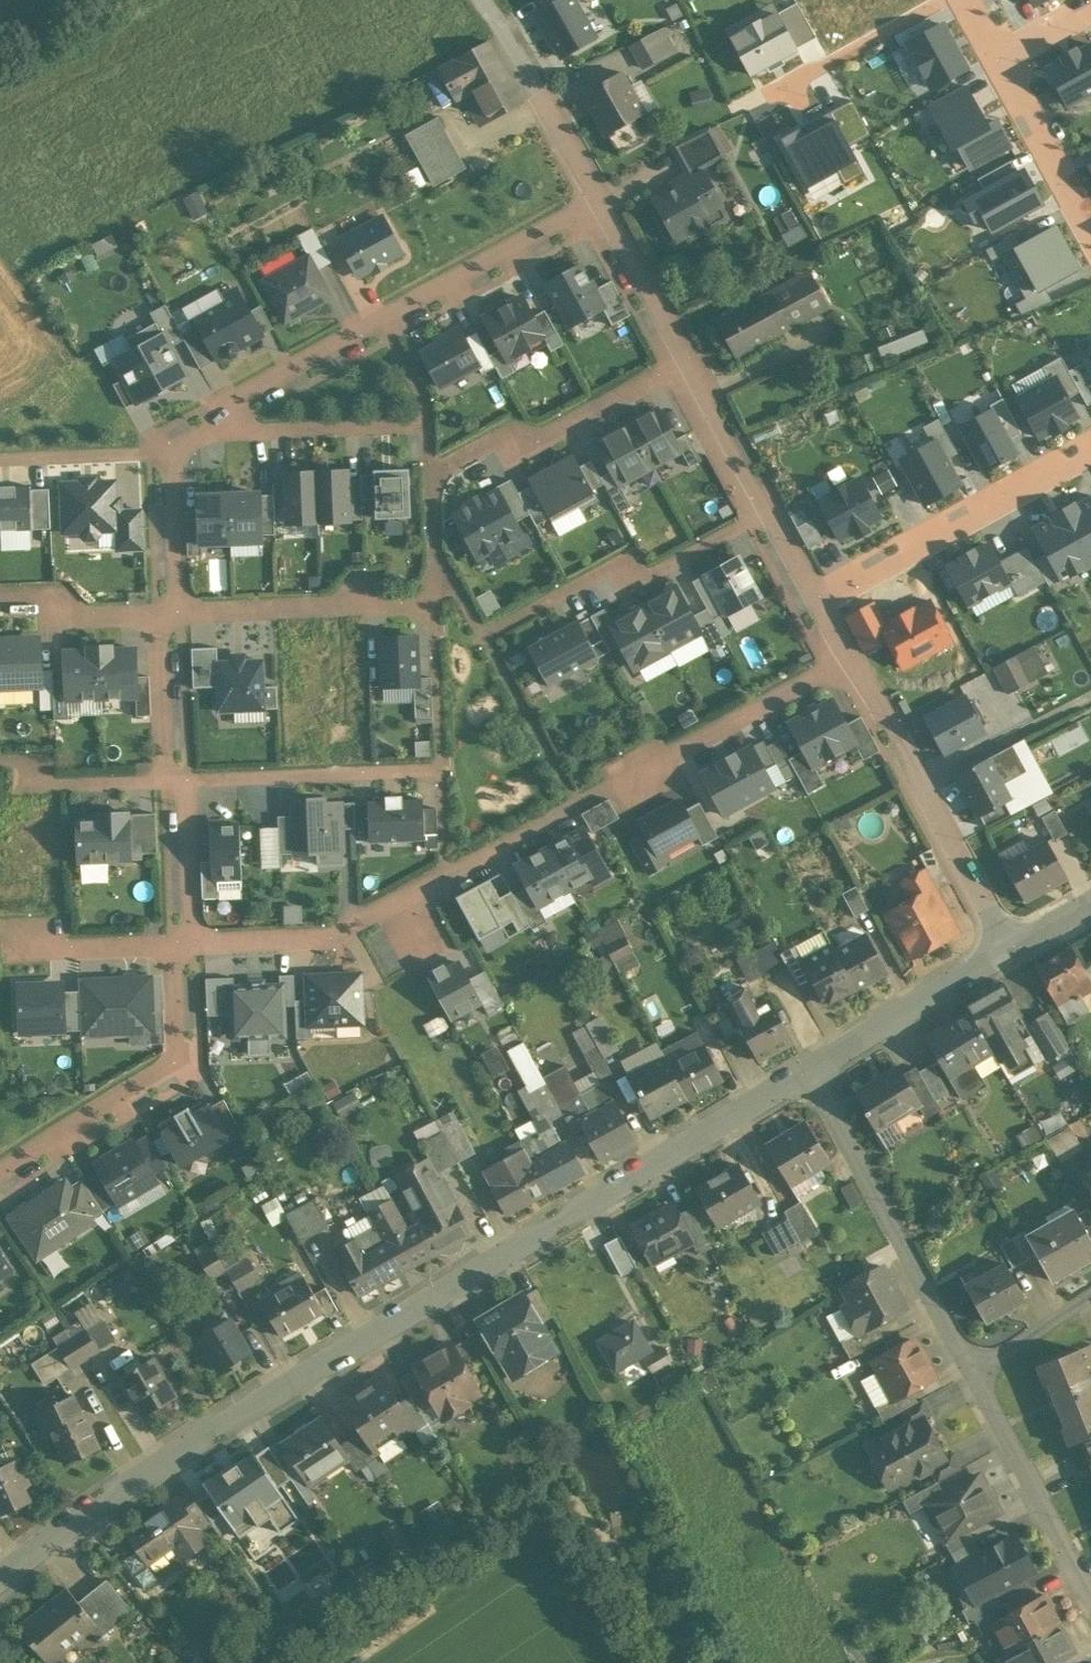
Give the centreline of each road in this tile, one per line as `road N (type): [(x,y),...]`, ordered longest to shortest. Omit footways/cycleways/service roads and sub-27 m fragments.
road 1 (residential): [(0,1578),(156,1464),(811,1067)]
road 2 (residential): [(185,942),(334,934),(850,658)]
road 3 (residential): [(187,431),(600,207)]
road 4 (residential): [(811,1067),(977,1381)]
road 5 (residential): [(0,1181),(189,1061),(185,942)]
road 6 (residential): [(767,511),(635,582),(623,560),(486,636)]
road 7 (residential): [(1007,947),(850,658)]
road 8 (residential): [(816,598),(1090,448)]
road 9 (residential): [(684,361),(536,440),(512,430),(431,475)]
road 10 (residential): [(442,767),(178,779)]
road 11 (residential): [(434,601),(170,613)]
road 12 (residential): [(977,1381),(1090,1596)]
road 13 (residential): [(428,423),(187,431)]
road 14 (residential): [(600,207),(486,0)]
road 15 (residential): [(811,1067),(1007,947)]
road 16 (residential): [(178,779),(36,785),(34,758),(0,760)]
road 17 (residential): [(0,926),(26,925),(62,946),(185,942)]
road 18 (residential): [(1090,226),(1000,59)]
road 19 (residential): [(170,613),(68,615),(61,595),(0,596)]
road 20 (residential): [(684,361),(600,207)]
road 21 (residential): [(767,511),(684,361)]
road 22 (residential): [(178,779),(170,613)]
road 23 (residential): [(943,0),(797,79)]
road 24 (residential): [(0,460),(164,454)]
road 25 (residential): [(185,942),(178,779)]
road 26 (residential): [(170,613),(164,454)]
road 27 (residential): [(977,1381),(1090,1302)]

